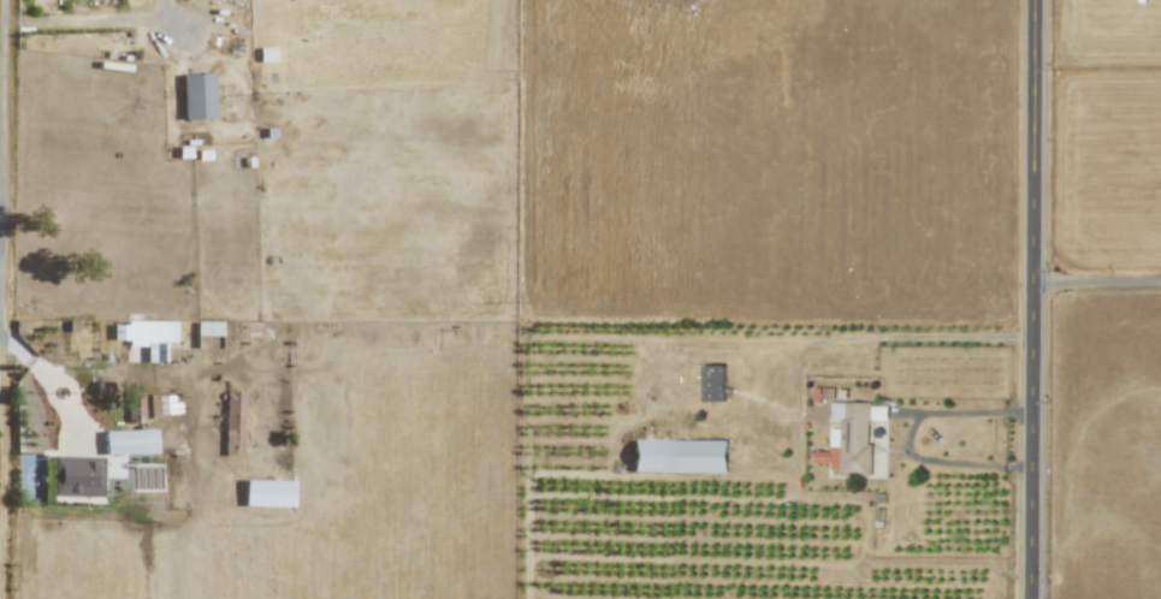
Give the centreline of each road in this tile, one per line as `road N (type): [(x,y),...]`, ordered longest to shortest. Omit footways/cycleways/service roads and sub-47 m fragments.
road 1 (tertiary): [(1035,598),(1037,0)]
road 2 (residential): [(10,302),(8,0)]
road 3 (residential): [(1036,283),(1160,281)]

